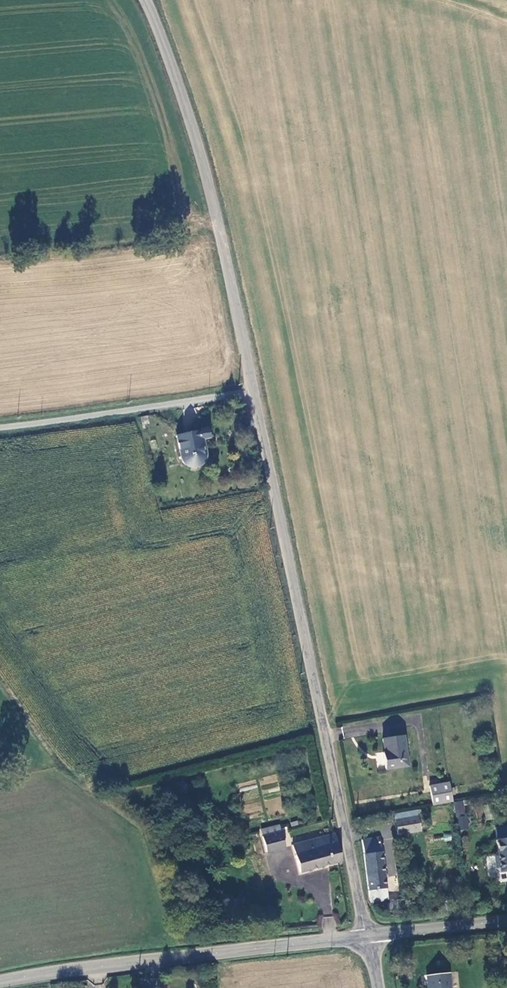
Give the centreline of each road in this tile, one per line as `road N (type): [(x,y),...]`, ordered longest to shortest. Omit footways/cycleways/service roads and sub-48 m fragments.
road 1 (unclassified): [(369,936),(251,390)]
road 2 (unclassified): [(251,390),(201,148),(146,0)]
road 3 (tertiary): [(0,981),(369,936)]
road 4 (unclassified): [(251,390),(0,425)]
road 5 (tertiary): [(369,936),(506,920)]

